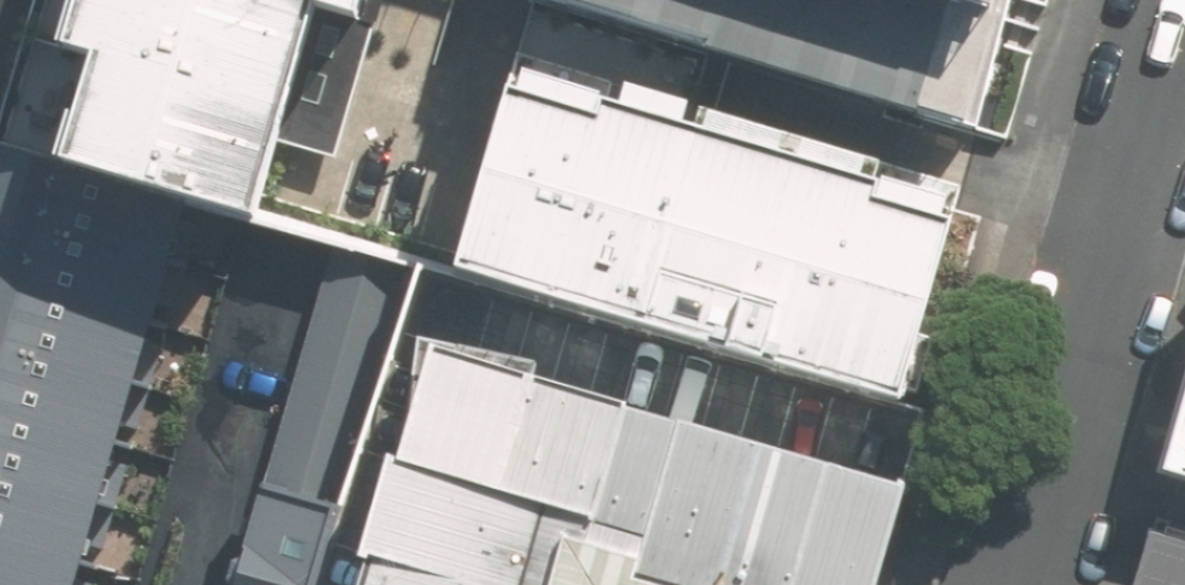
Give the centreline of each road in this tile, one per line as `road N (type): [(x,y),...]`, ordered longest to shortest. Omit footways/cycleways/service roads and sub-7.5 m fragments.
road 1 (residential): [(1012,584),(1183,0)]

